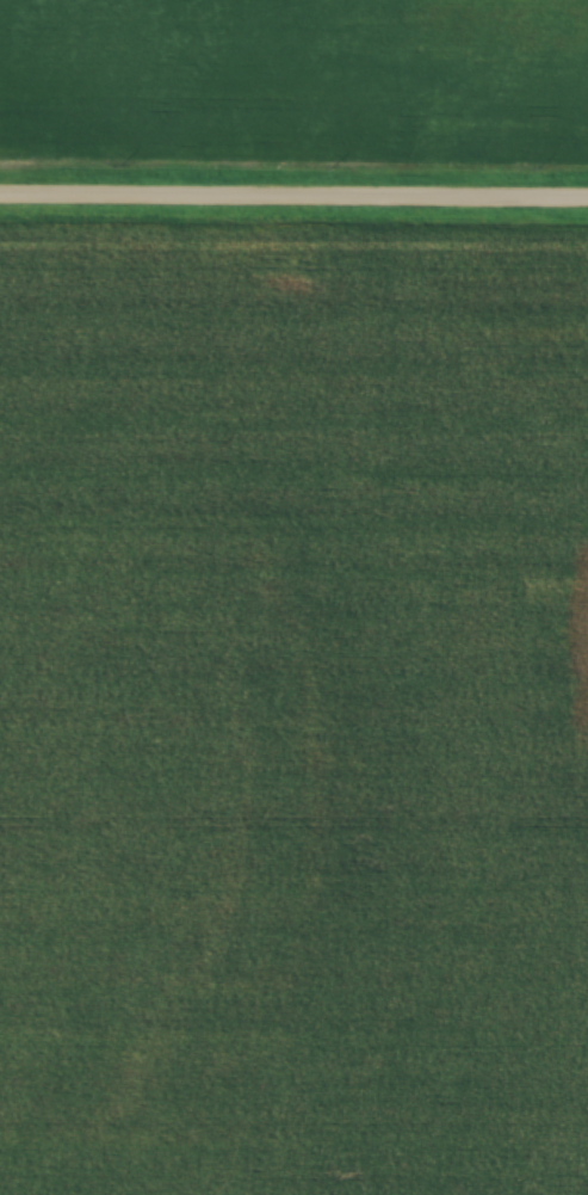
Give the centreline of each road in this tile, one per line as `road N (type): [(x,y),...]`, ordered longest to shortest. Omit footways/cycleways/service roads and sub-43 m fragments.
road 1 (residential): [(587,201),(0,197)]

